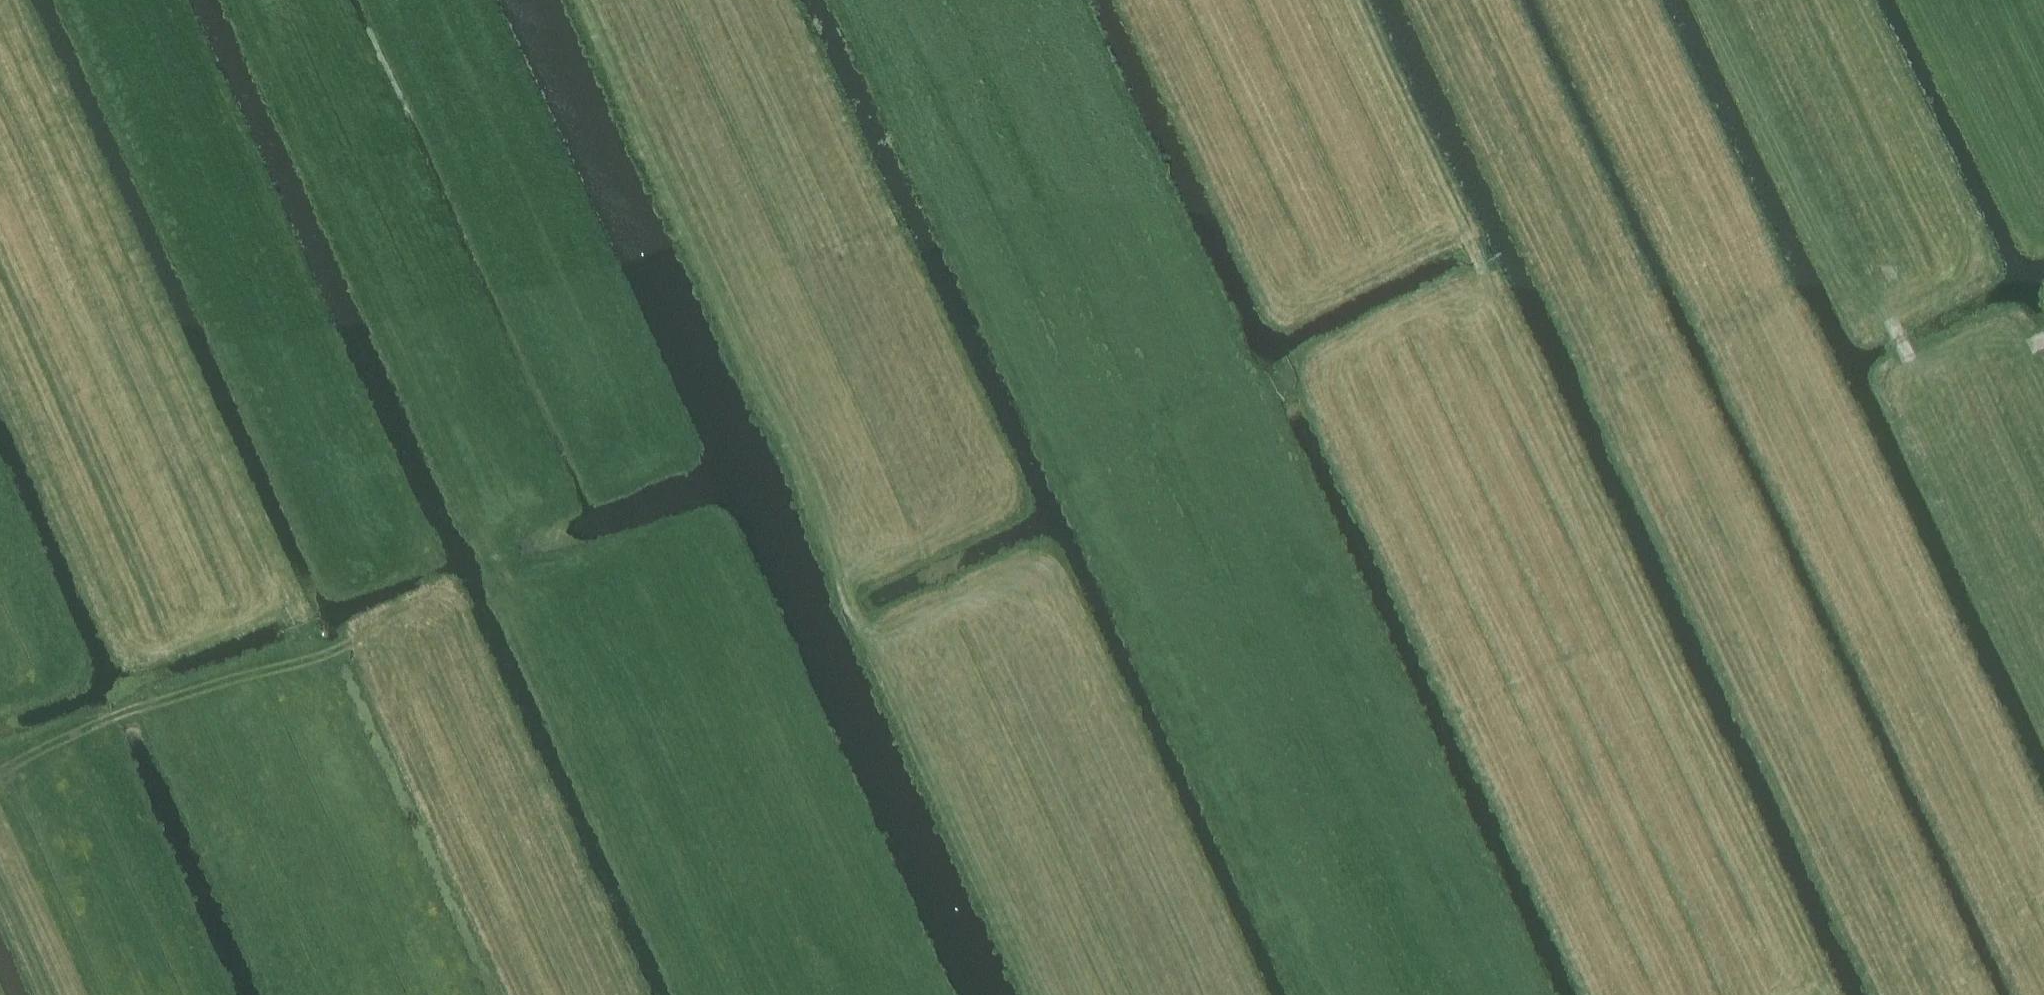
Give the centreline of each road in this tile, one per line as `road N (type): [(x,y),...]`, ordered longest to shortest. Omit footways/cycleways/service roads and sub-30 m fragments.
road 1 (track): [(1862,868),(1452,0)]

